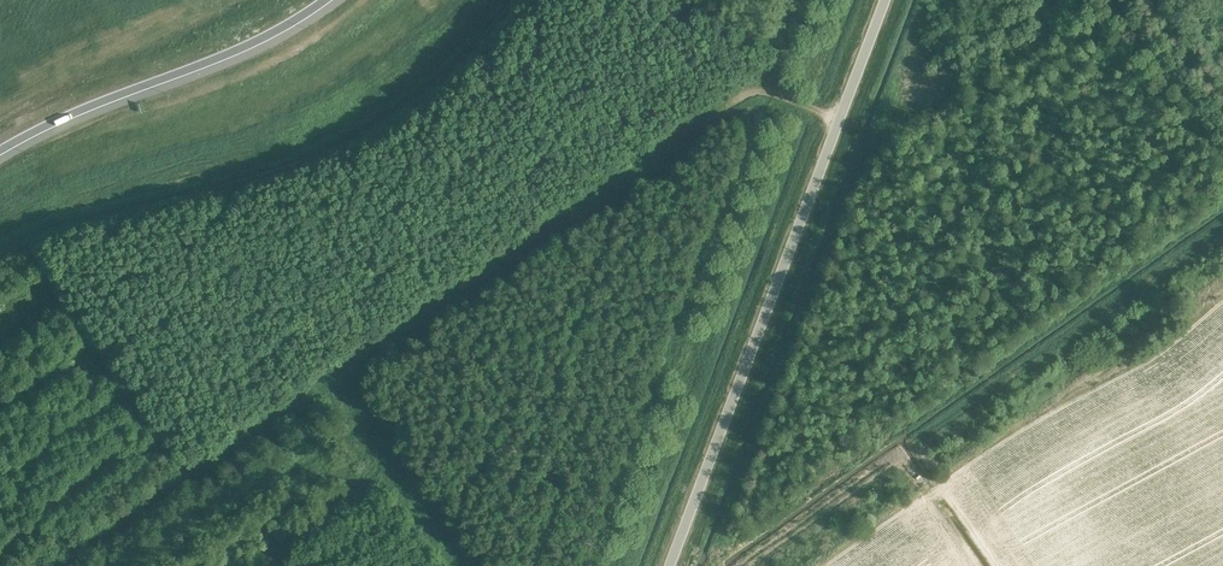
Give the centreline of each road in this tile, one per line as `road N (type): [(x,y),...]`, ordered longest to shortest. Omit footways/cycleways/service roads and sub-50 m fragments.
road 1 (unclassified): [(669,565),(885,0)]
road 2 (motorway): [(0,152),(58,119),(205,64),(321,0)]

